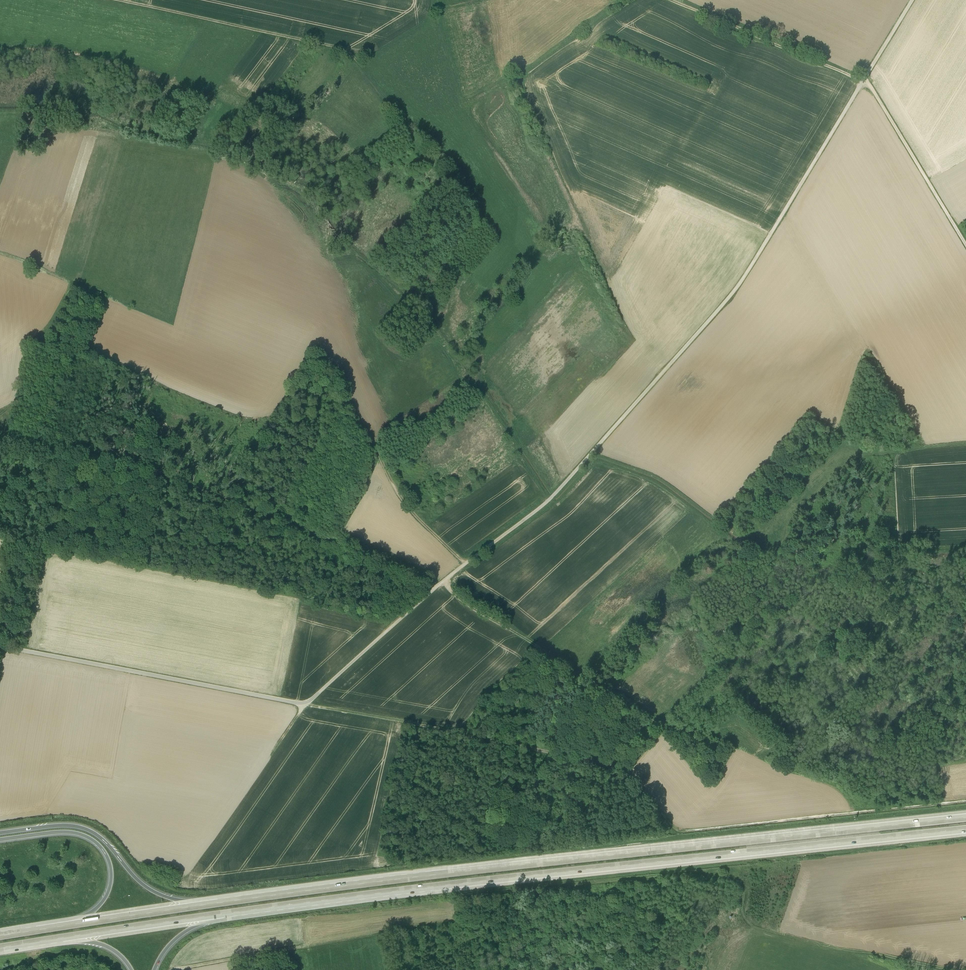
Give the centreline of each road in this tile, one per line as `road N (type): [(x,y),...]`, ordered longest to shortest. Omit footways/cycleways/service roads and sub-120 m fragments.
road 1 (unclassified): [(0,647),(305,706),(435,588),(550,500),(739,288),(913,0)]
road 2 (motorway): [(965,818),(219,903)]
road 3 (motorway): [(223,915),(965,830)]
road 4 (track): [(174,969),(513,915),(563,887),(702,873),(722,878)]
road 5 (track): [(435,588),(108,455),(0,442)]
road 6 (track): [(122,0),(350,52),(481,215)]
road 7 (track): [(965,246),(868,84),(669,0)]
road 8 (track): [(626,769),(678,833),(965,802)]
road 9 (track): [(305,706),(626,769)]
road 10 (track): [(40,447),(93,318),(92,291),(0,252)]
road 11 (track): [(465,565),(405,506),(319,347)]
road 12 (track): [(445,581),(473,609),(662,726)]
road 13 (motorway): [(219,903),(149,889),(81,828),(0,834)]
road 14 (motorway): [(0,840),(69,833),(102,850),(108,892),(94,911),(64,926)]
road 15 (motorway): [(62,938),(223,915)]
road 16 (motorway): [(219,903),(64,926)]
road 17 (track): [(273,518),(343,392)]
road 18 (track): [(627,0),(527,79)]

